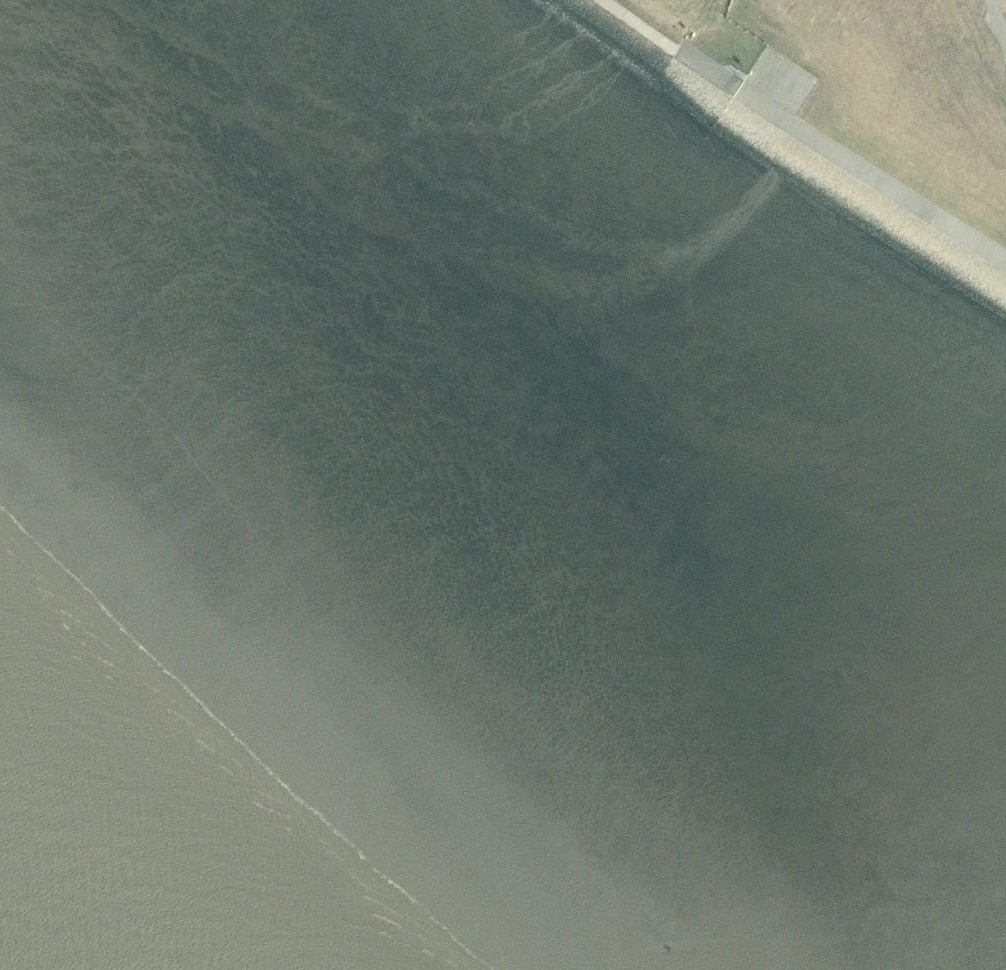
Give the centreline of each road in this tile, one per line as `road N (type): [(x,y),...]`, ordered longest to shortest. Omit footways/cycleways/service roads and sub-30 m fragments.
road 1 (track): [(1005,267),(677,55)]

